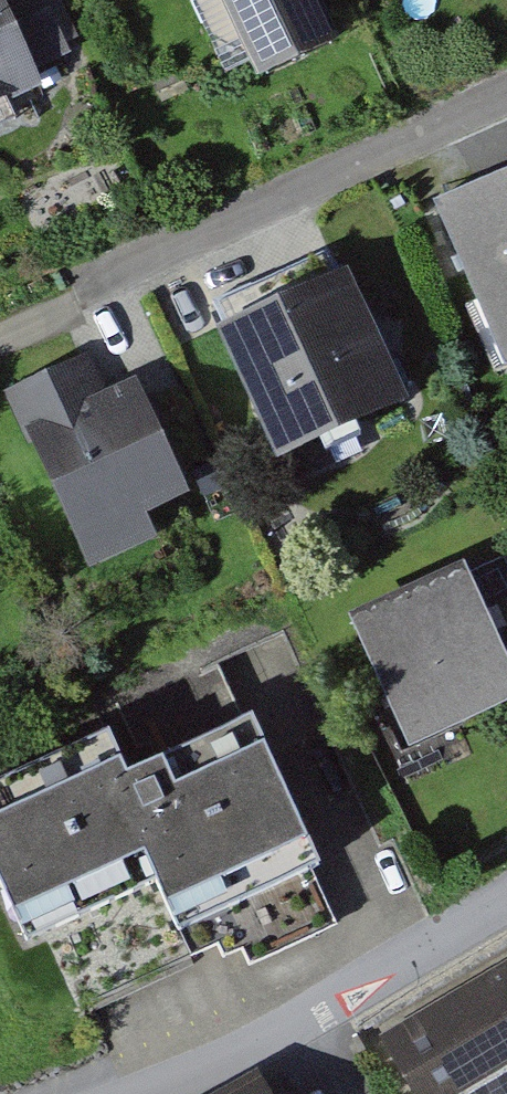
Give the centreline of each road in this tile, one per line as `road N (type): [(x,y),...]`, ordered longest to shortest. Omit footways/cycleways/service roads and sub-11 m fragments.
road 1 (residential): [(0,340),(506,103)]
road 2 (residential): [(156,1093),(269,1041),(506,903)]

